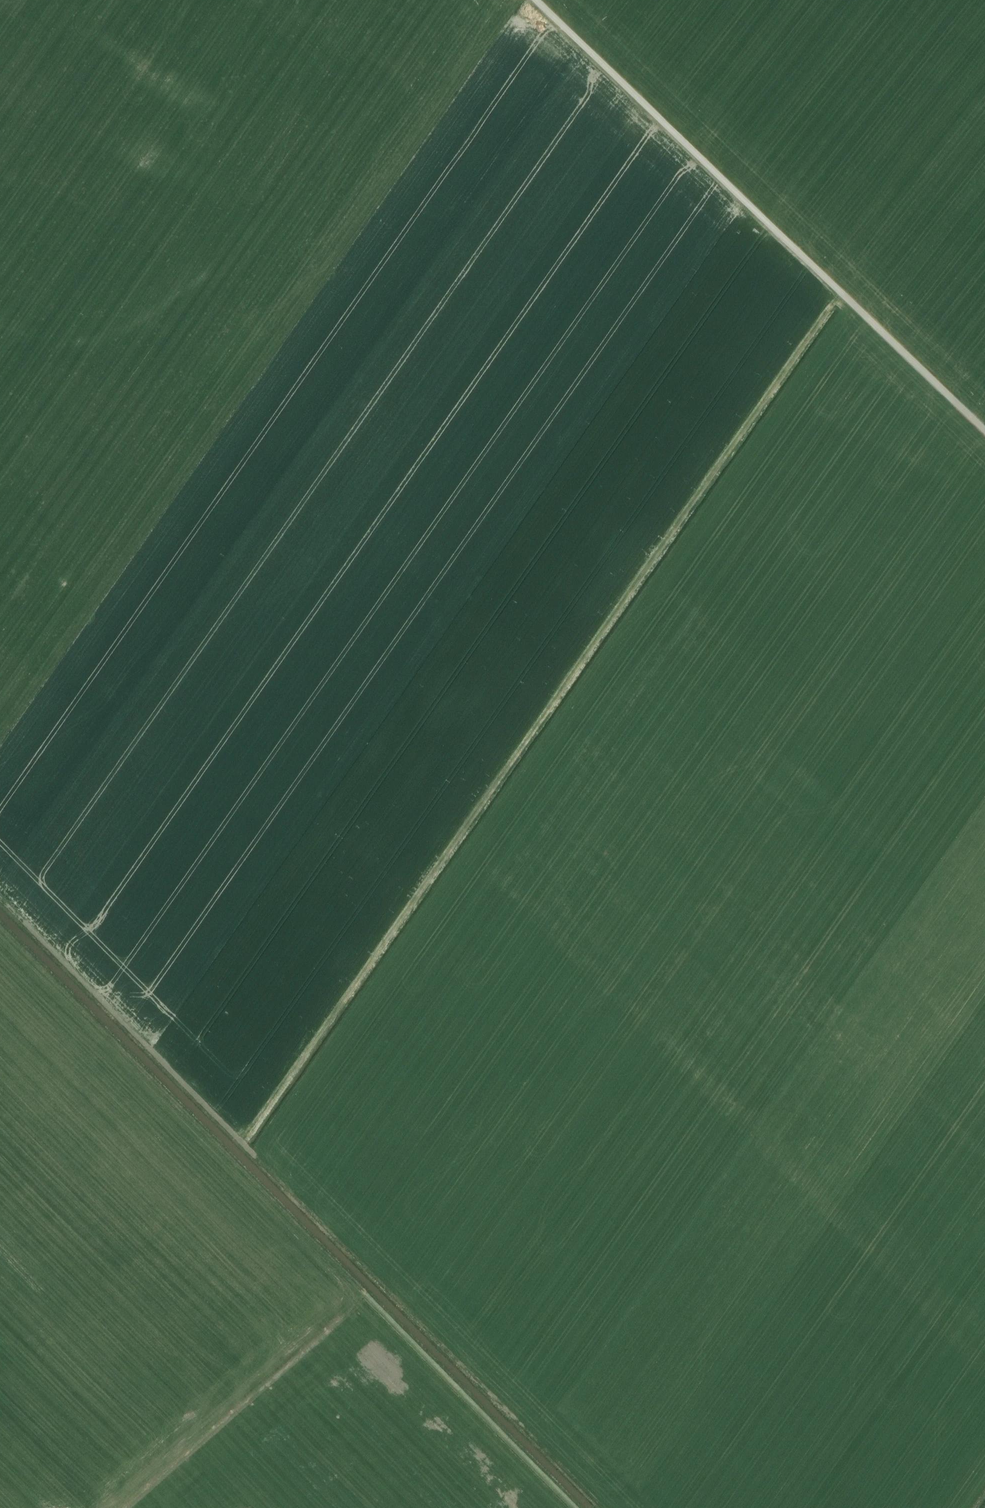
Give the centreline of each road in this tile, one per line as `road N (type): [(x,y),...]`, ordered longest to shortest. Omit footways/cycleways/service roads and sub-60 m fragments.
road 1 (unclassified): [(984,428),(535,0)]

